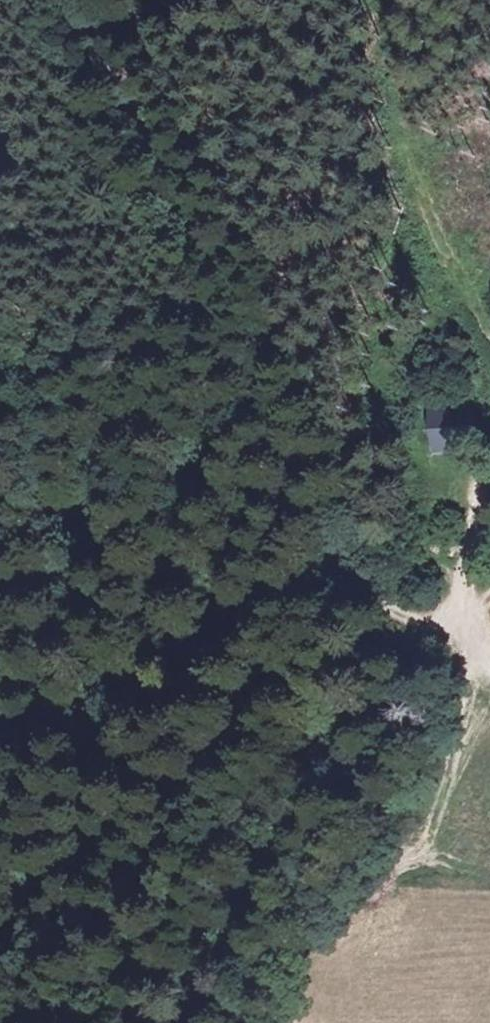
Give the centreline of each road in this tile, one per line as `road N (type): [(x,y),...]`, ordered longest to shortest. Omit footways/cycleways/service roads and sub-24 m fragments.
road 1 (track): [(432,619),(357,592),(337,570),(218,372),(143,207),(69,0)]
road 2 (track): [(255,1022),(432,619)]
road 3 (track): [(489,348),(434,298),(395,223),(376,113),(372,0)]
road 4 (track): [(443,600),(489,451)]

